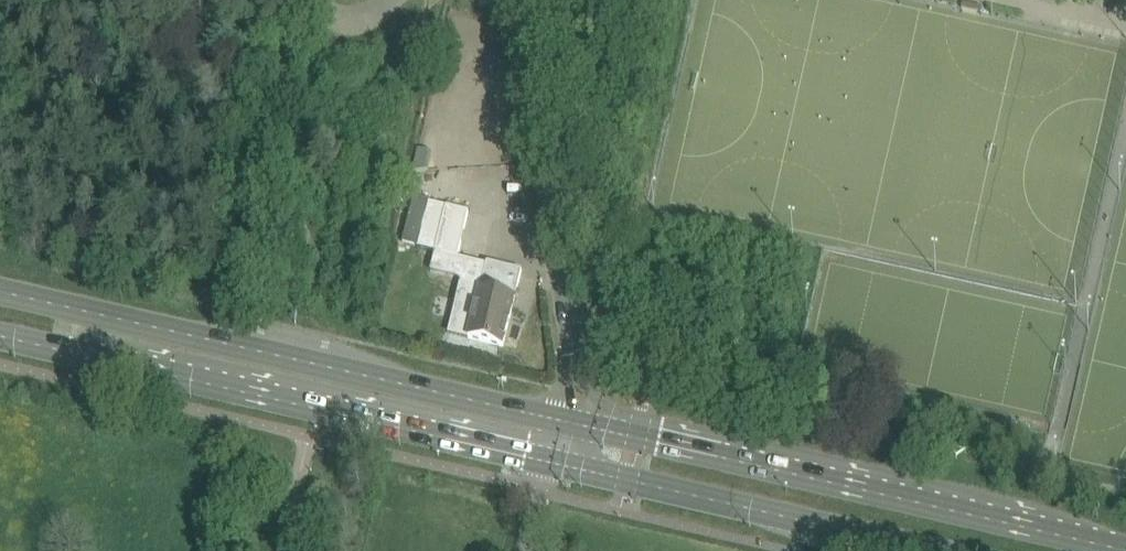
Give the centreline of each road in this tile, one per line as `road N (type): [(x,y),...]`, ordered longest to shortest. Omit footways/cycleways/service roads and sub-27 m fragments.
road 1 (secondary): [(566,421),(0,290)]
road 2 (secondary): [(1125,549),(566,421)]
road 3 (secondary): [(0,338),(556,463)]
road 4 (unclassified): [(566,421),(575,353),(549,247),(529,51),(498,0)]
road 5 (secondary): [(556,463),(927,550)]

